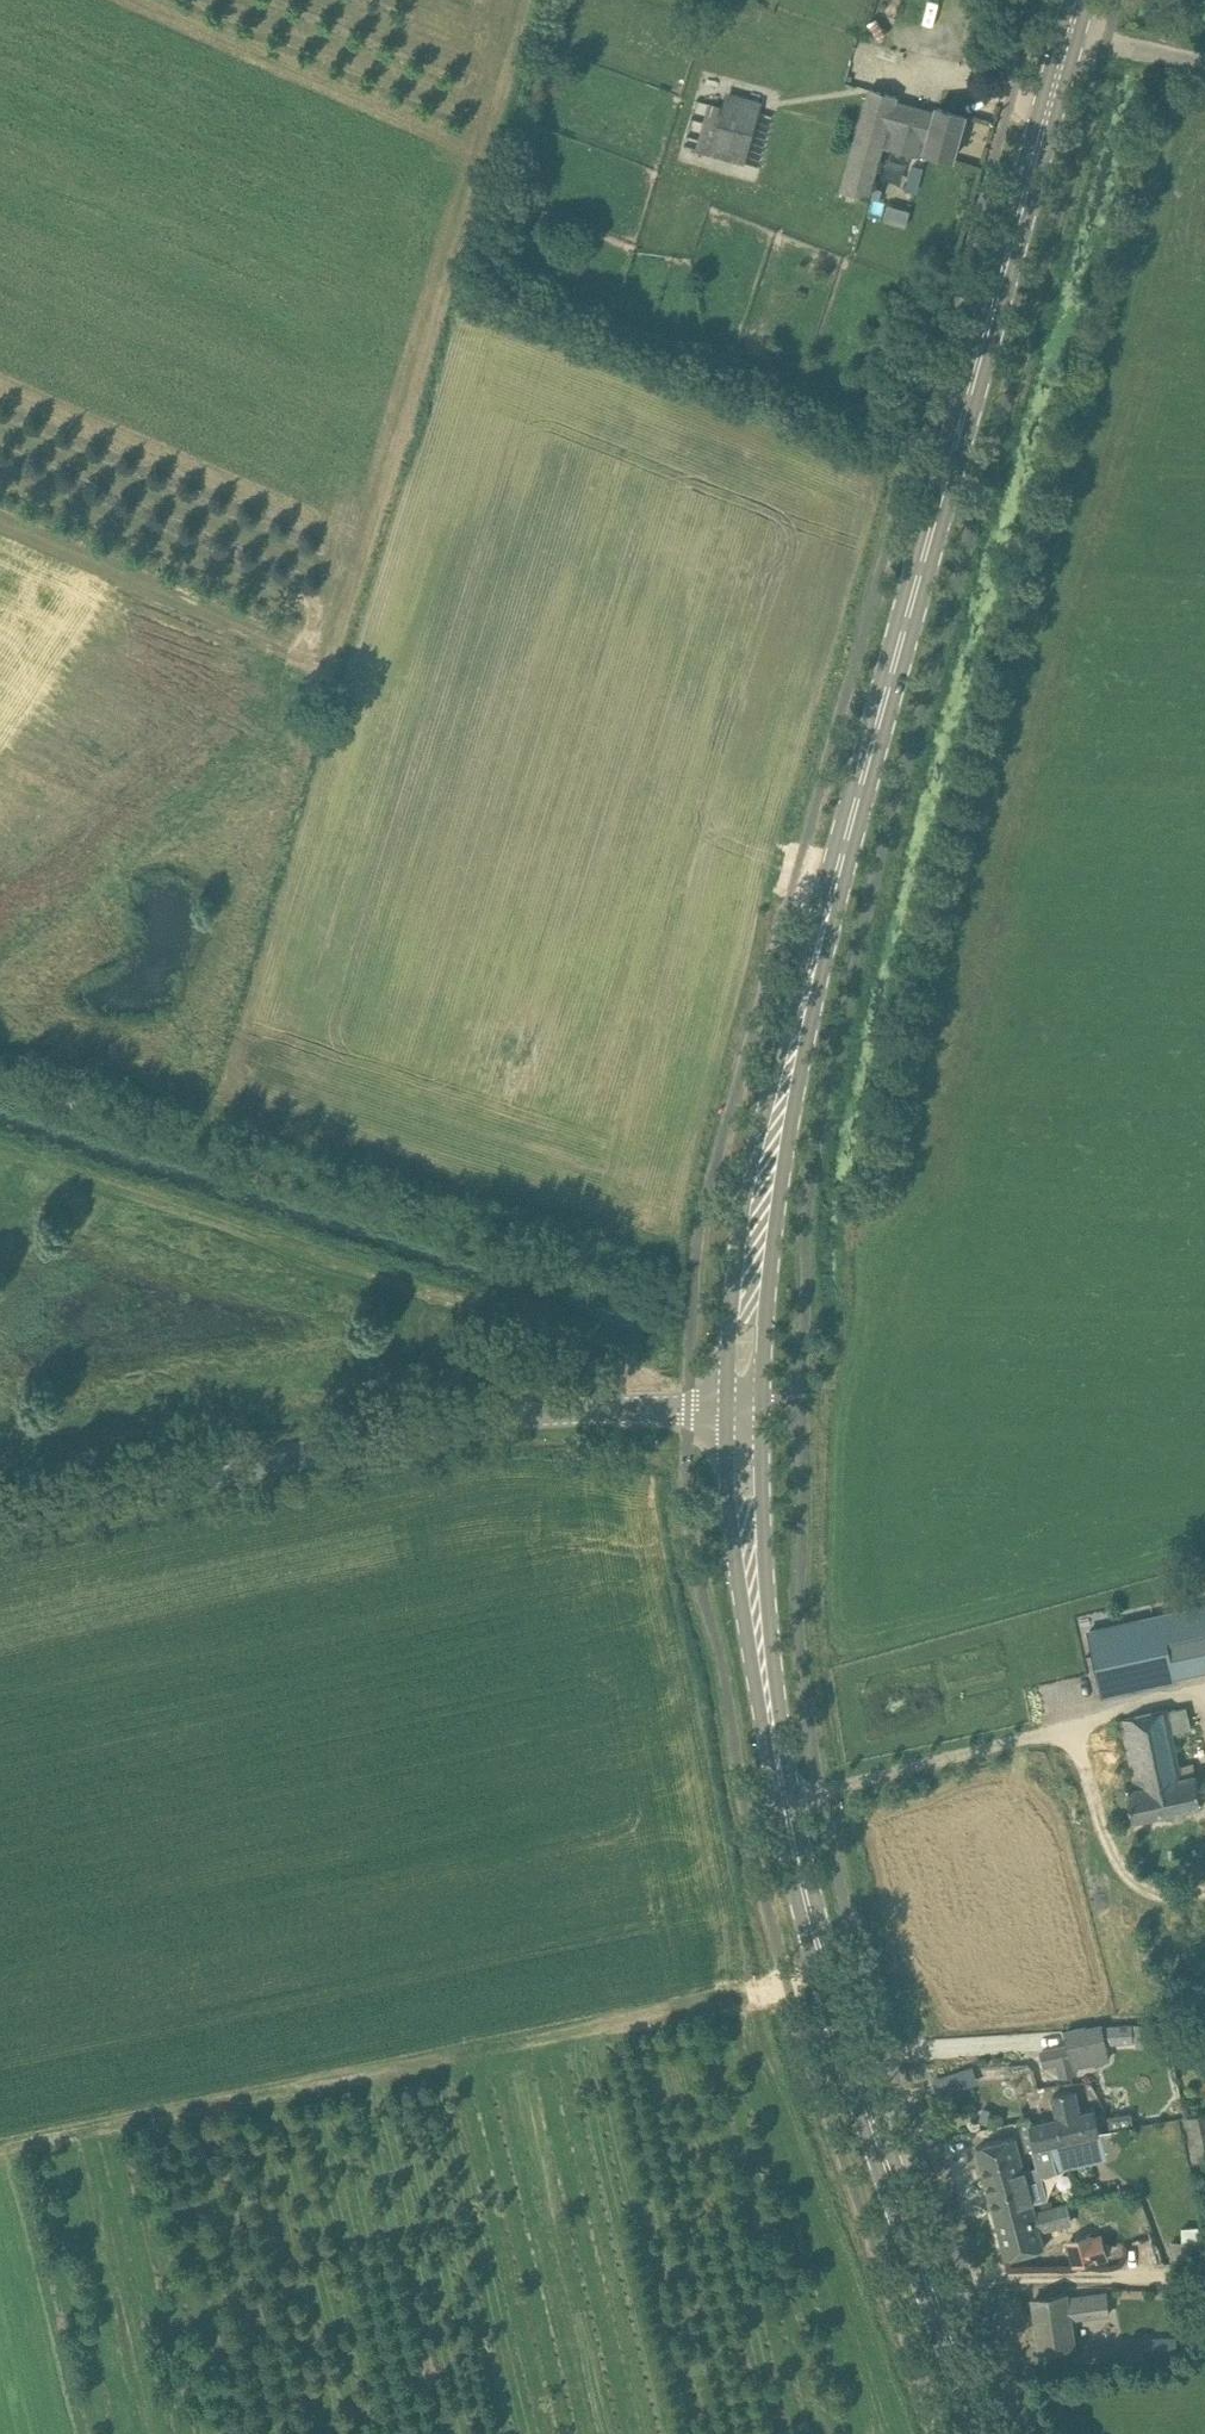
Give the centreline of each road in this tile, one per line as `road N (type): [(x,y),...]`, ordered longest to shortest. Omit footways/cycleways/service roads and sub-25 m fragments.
road 1 (tertiary): [(745,1405),(756,1251),(782,1098),(1080,0)]
road 2 (tertiary): [(985,2433),(863,2092),(803,1889),(762,1647),(745,1405)]
road 3 (unclassified): [(0,1517),(443,1426),(577,1408),(745,1405)]

